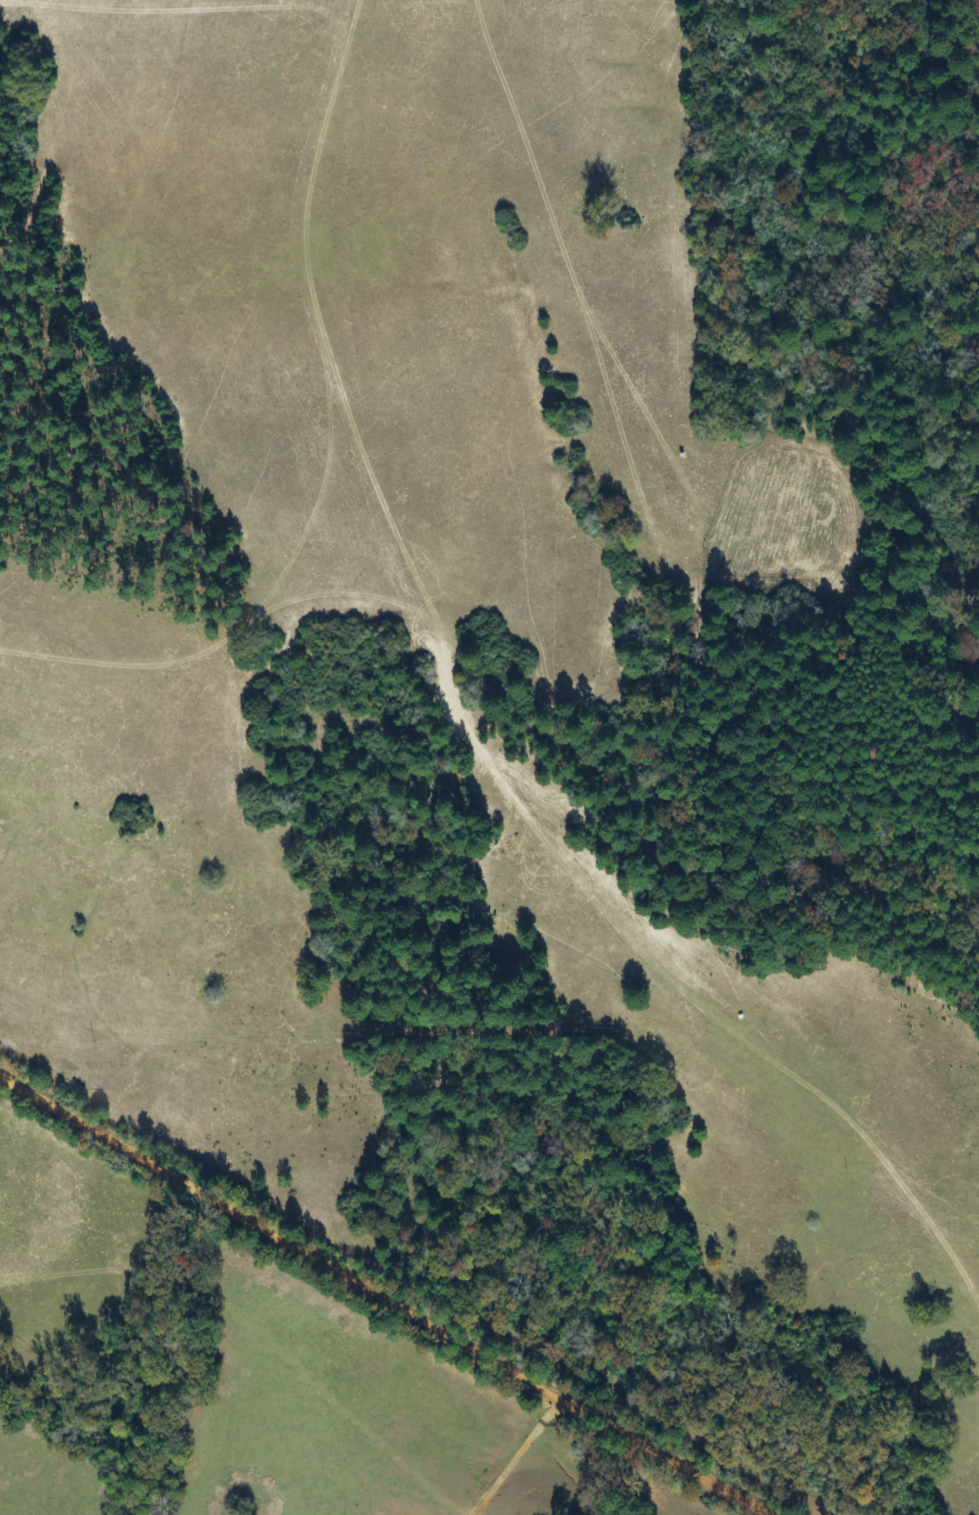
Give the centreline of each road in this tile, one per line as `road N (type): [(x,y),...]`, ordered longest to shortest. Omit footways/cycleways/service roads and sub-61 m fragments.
road 1 (residential): [(724,1514),(596,1441),(526,1421),(491,1381),(0,1100)]

